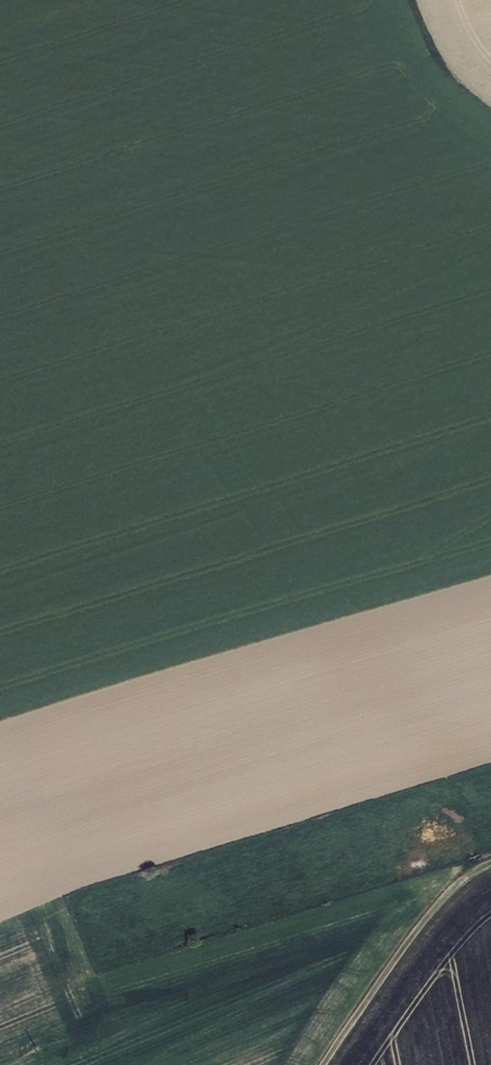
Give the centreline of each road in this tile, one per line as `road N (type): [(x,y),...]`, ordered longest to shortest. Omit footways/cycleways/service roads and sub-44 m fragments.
road 1 (track): [(323,1064),(428,913),(490,861)]

